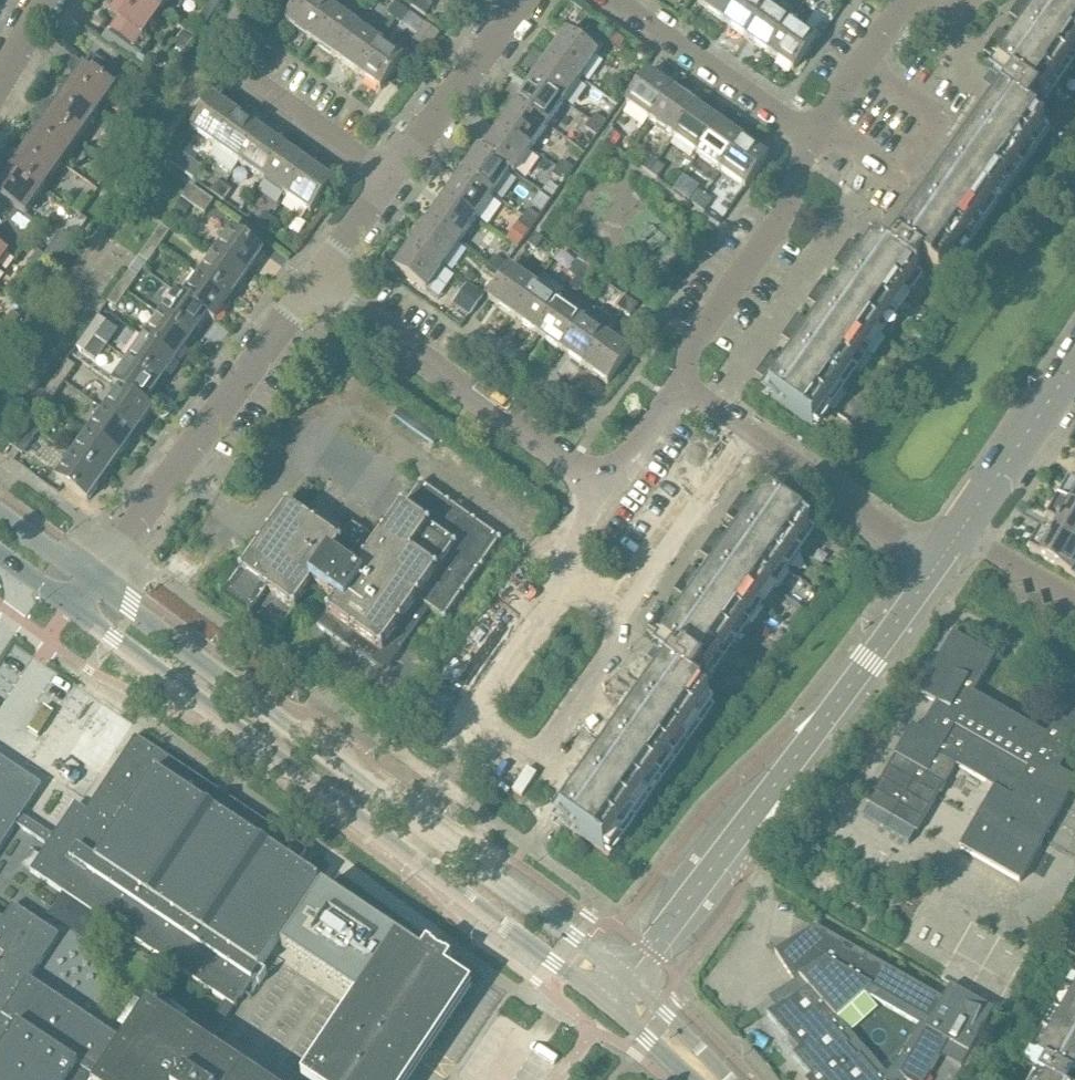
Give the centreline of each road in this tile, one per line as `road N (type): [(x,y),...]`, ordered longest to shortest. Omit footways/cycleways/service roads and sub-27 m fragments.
road 1 (secondary): [(628,979),(90,583)]
road 2 (secondary): [(71,610),(606,1007)]
road 3 (tertiary): [(628,979),(940,565)]
road 4 (residential): [(573,570),(469,715),(538,756),(598,663),(618,604)]
road 5 (residential): [(101,568),(313,279)]
road 6 (residential): [(602,488),(313,279)]
road 7 (residential): [(811,138),(779,218),(699,331),(678,387)]
road 8 (residential): [(742,429),(940,565)]
road 9 (residential): [(811,138),(617,0)]
road 10 (residential): [(391,175),(519,0)]
road 11 (residential): [(618,604),(742,429)]
road 12 (tertiary): [(962,534),(1074,366)]
road 13 (residential): [(391,175),(250,78)]
road 14 (residential): [(910,0),(811,138)]
road 15 (secondary): [(724,1079),(628,979)]
road 16 (residential): [(1074,600),(962,534)]
road 17 (residential): [(313,279),(391,175)]
road 18 (residential): [(678,387),(602,488)]

